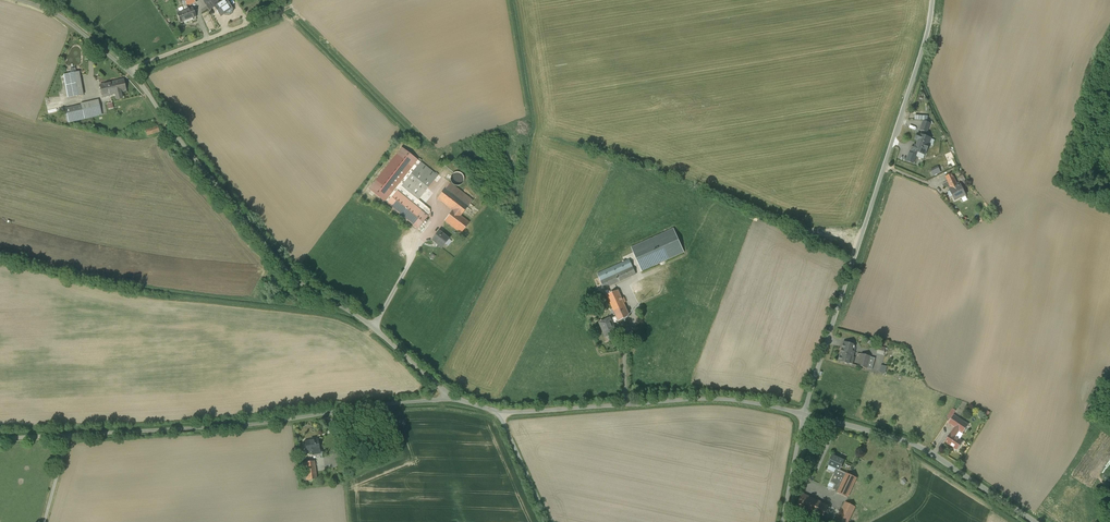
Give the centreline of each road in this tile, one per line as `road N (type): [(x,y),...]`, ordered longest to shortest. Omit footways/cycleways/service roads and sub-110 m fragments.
road 1 (unclassified): [(449,390),(353,308),(285,266),(123,69)]
road 2 (unclassified): [(806,412),(931,0)]
road 3 (unclassified): [(71,432),(250,421),(449,390)]
road 4 (unclassified): [(806,412),(700,396),(501,408)]
road 5 (unclassified): [(1038,521),(919,446),(806,412)]
road 6 (unclassified): [(123,69),(292,4)]
road 7 (unclassified): [(123,69),(65,21),(20,0)]
road 8 (unclassified): [(501,408),(552,521)]

